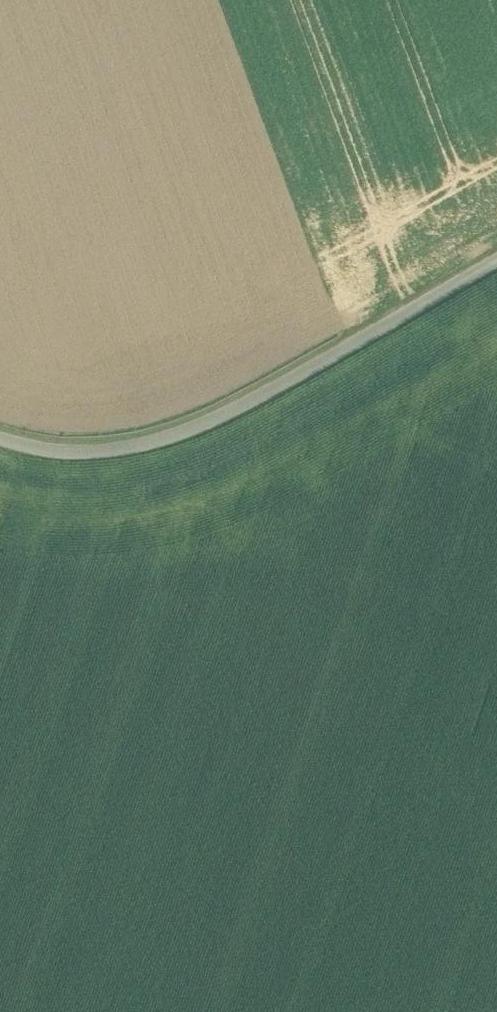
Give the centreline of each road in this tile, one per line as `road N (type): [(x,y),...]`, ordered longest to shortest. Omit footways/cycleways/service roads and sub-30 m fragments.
road 1 (unclassified): [(496,261),(182,435),(115,448),(34,443),(0,429)]

